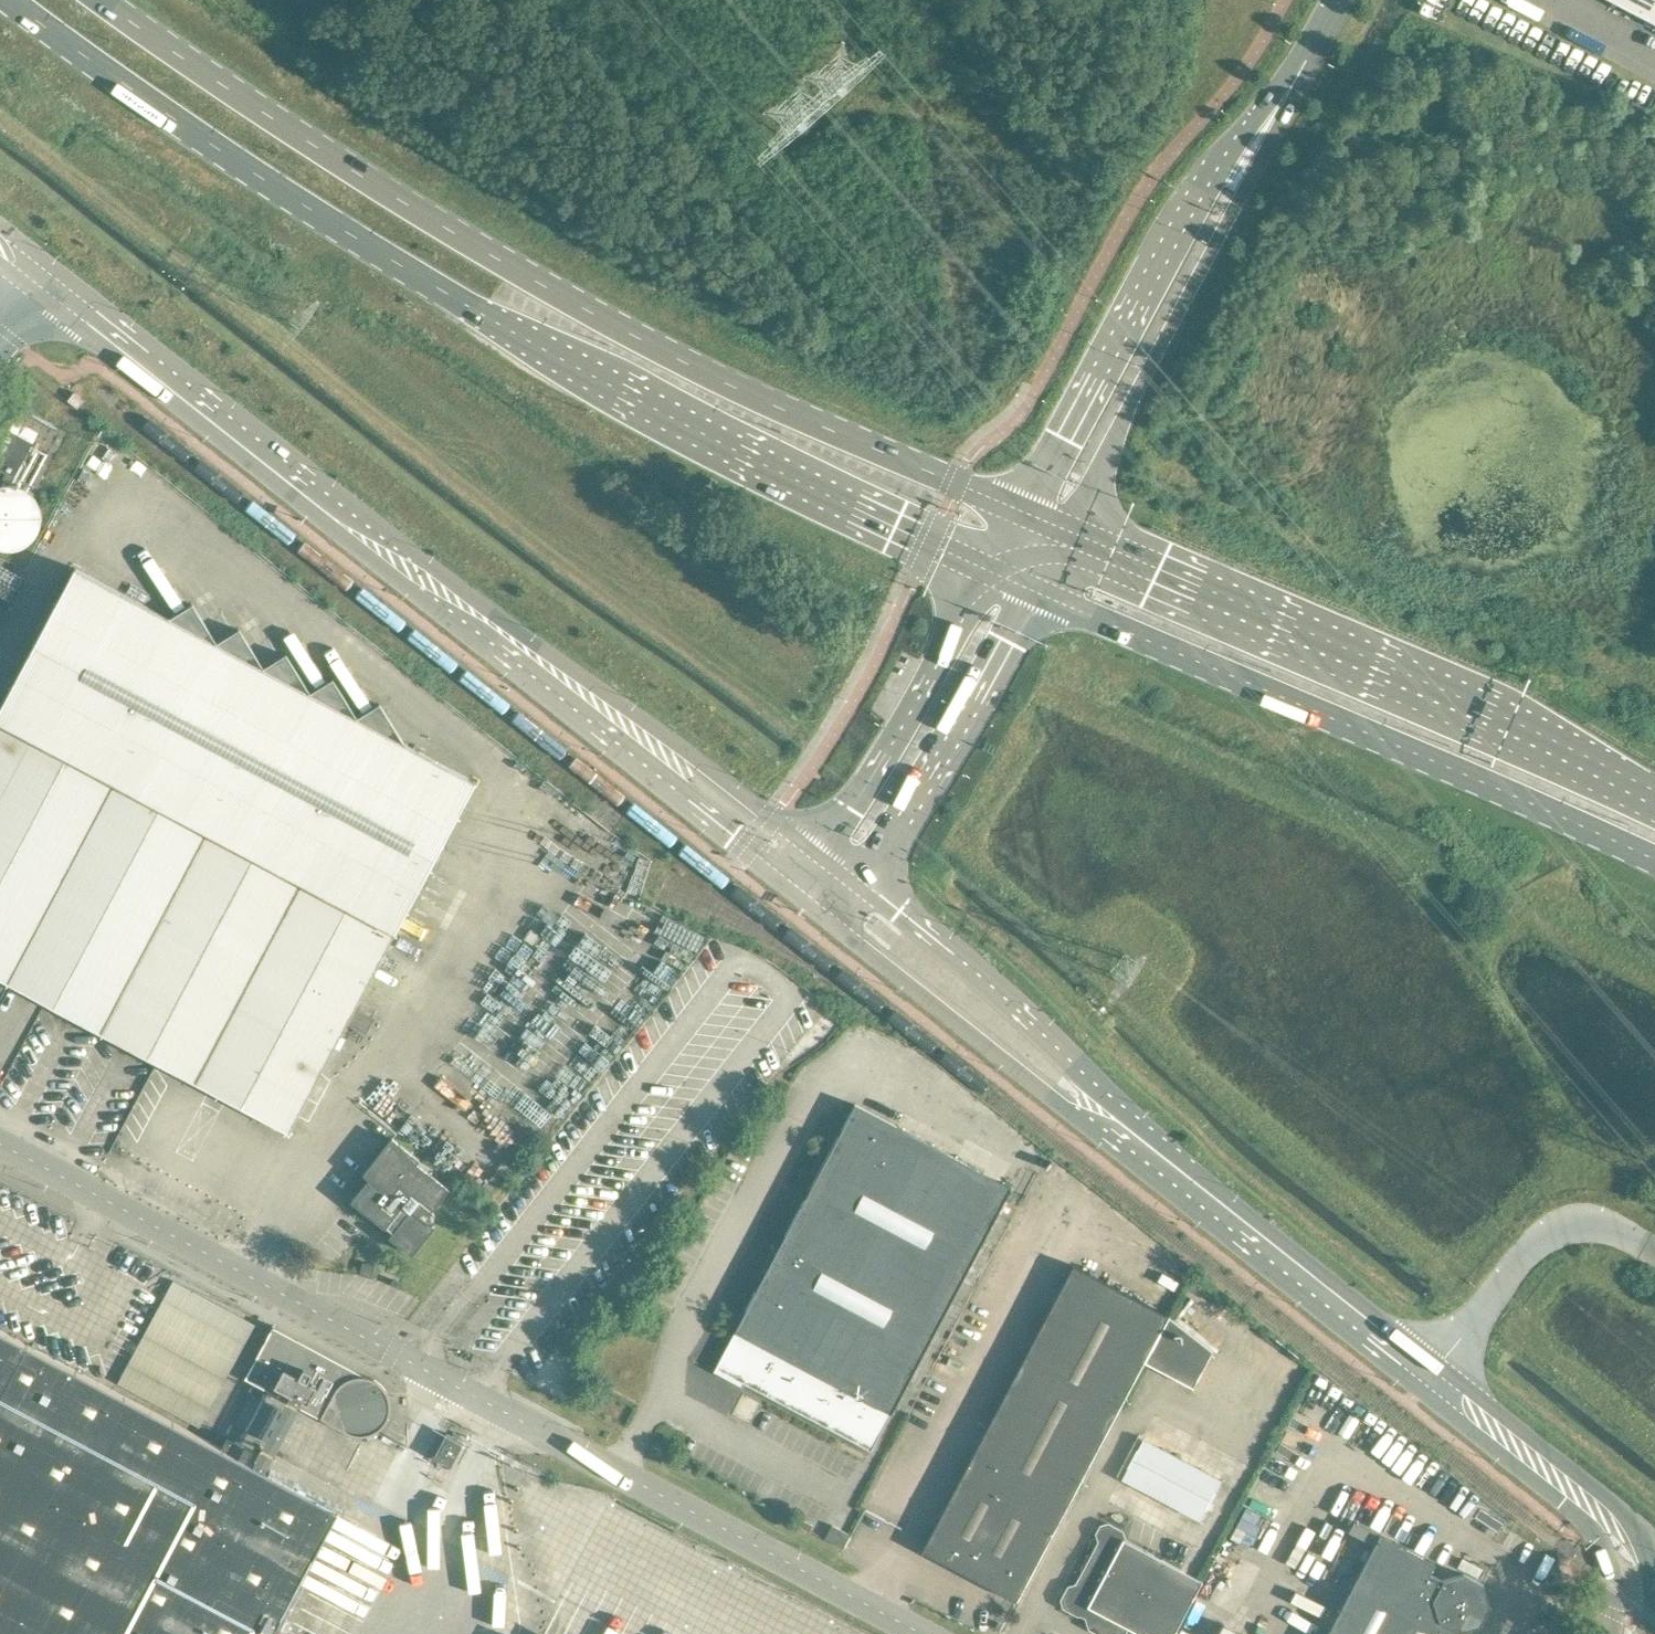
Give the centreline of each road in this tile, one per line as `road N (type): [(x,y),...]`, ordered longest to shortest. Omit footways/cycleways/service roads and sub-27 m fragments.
road 1 (primary): [(0,0),(293,204),(578,369),(990,574)]
road 2 (primary): [(1022,513),(735,388),(607,320),(308,142),(95,0)]
road 3 (unclassified): [(921,1633),(0,1143)]
road 4 (tertiary): [(272,463),(791,894)]
road 5 (tertiary): [(818,857),(272,463)]
road 6 (primary): [(1038,595),(1654,862)]
road 7 (primary): [(1654,796),(1513,722),(1073,532)]
road 8 (unclassified): [(1309,53),(1191,195),(1022,513)]
road 9 (unclassified): [(1073,532),(1309,53)]
road 10 (tertiary): [(1213,1218),(1070,1074),(863,893)]
road 11 (tertiary): [(837,930),(1213,1218)]
road 12 (tertiary): [(1626,1633),(1632,1578),(1607,1530),(1418,1384)]
road 13 (tertiary): [(863,893),(1038,595)]
road 14 (tertiary): [(990,574),(818,857)]
road 15 (unclassified): [(1418,1384),(1521,1255),(1564,1228),(1620,1230),(1654,1251)]
road 16 (tertiary): [(272,463),(38,276)]
road 17 (tertiary): [(1418,1384),(1213,1218)]

